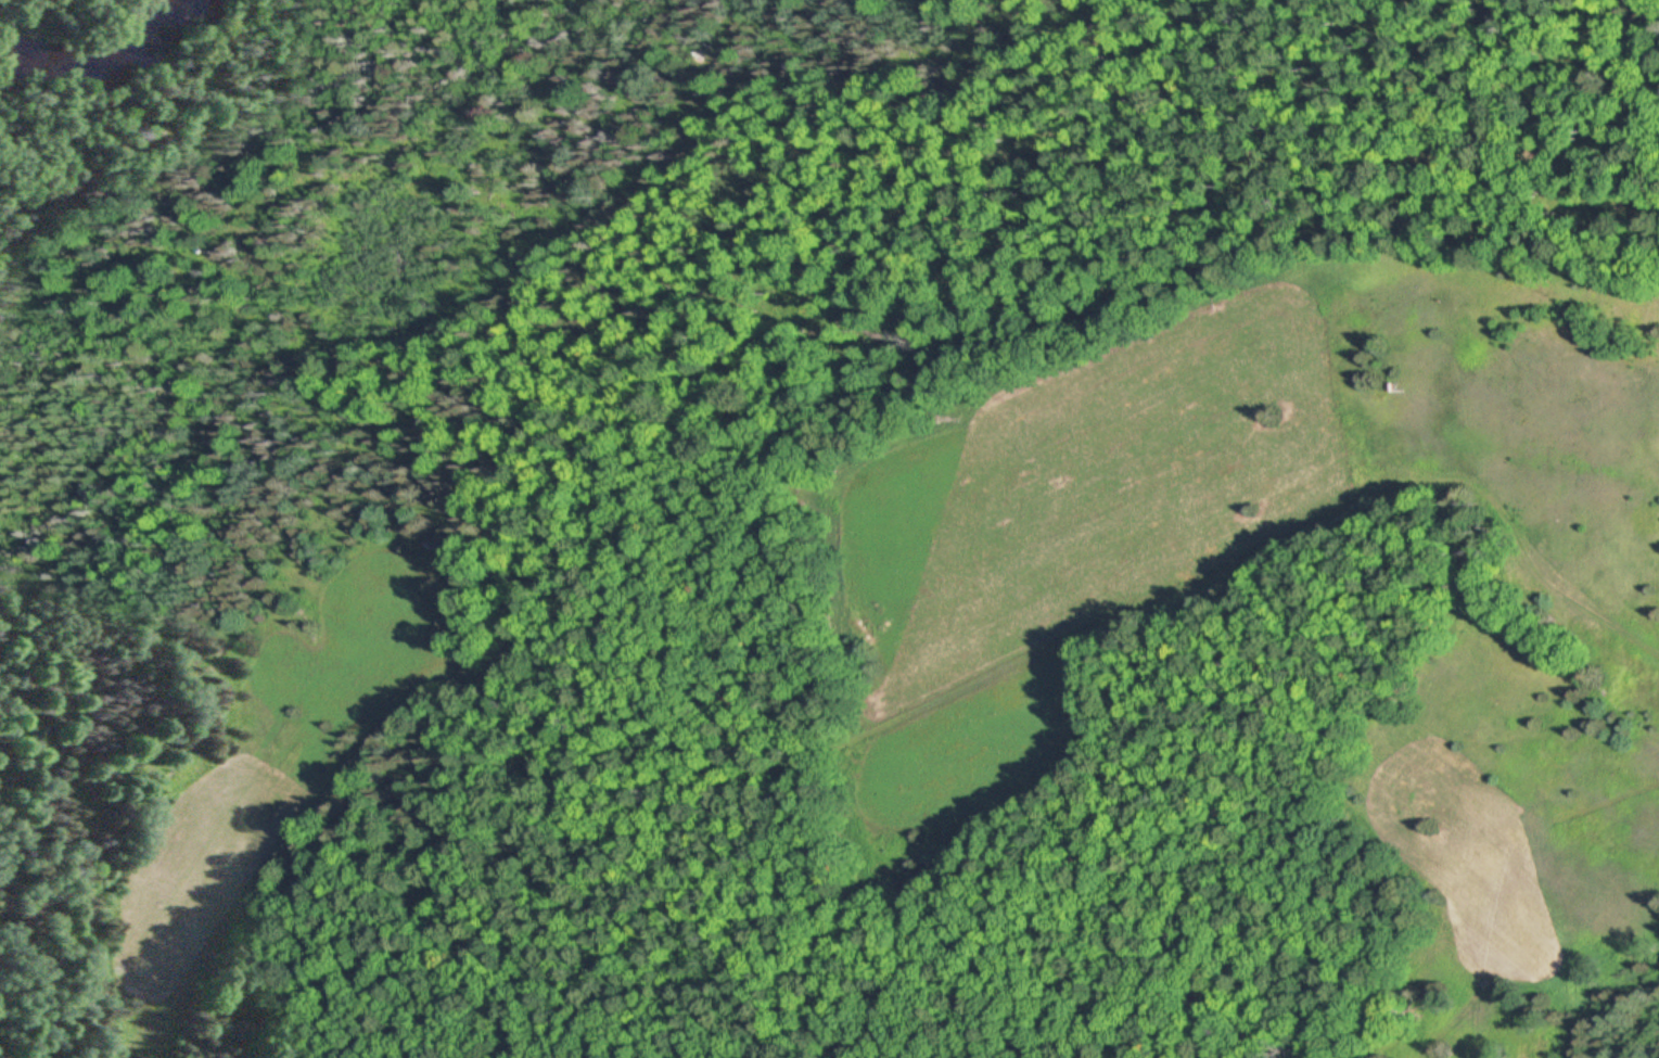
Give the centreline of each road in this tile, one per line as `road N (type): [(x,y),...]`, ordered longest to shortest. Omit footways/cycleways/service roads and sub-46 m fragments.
road 1 (residential): [(830,0),(753,224)]

